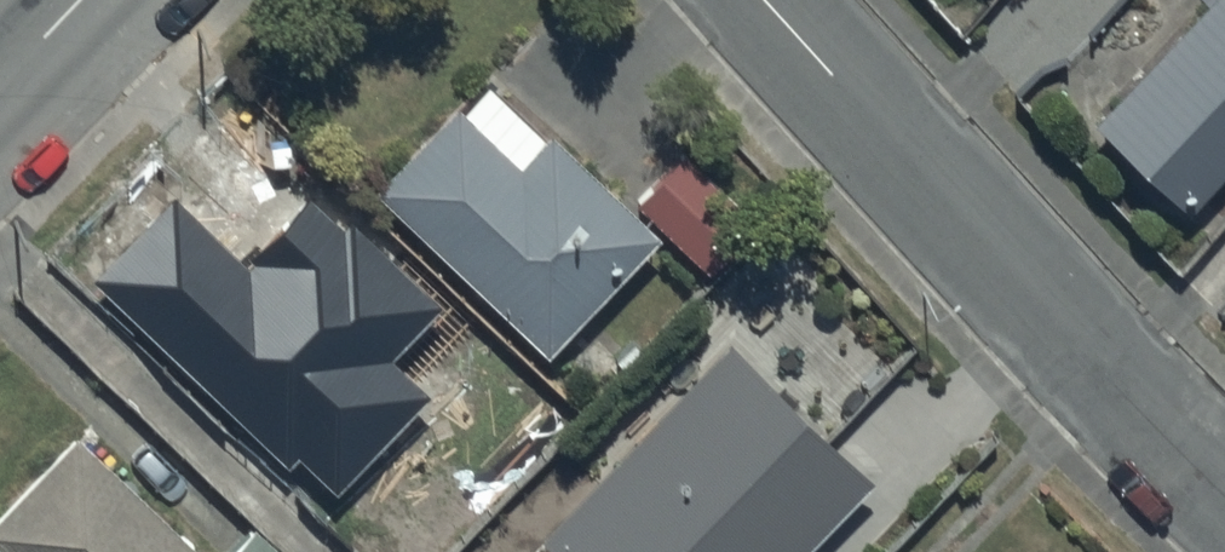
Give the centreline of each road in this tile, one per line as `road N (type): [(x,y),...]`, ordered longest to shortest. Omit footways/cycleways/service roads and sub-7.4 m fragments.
road 1 (residential): [(1224,508),(723,0)]

